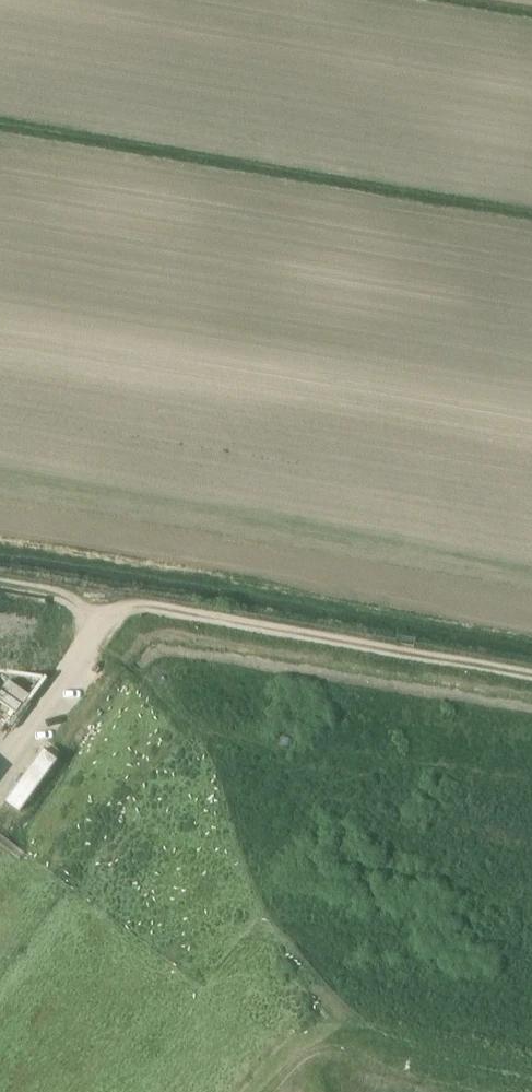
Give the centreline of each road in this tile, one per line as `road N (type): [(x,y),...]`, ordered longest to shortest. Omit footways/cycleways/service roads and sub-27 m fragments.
road 1 (track): [(116,608),(129,602),(531,676)]
road 2 (track): [(0,766),(116,608)]

